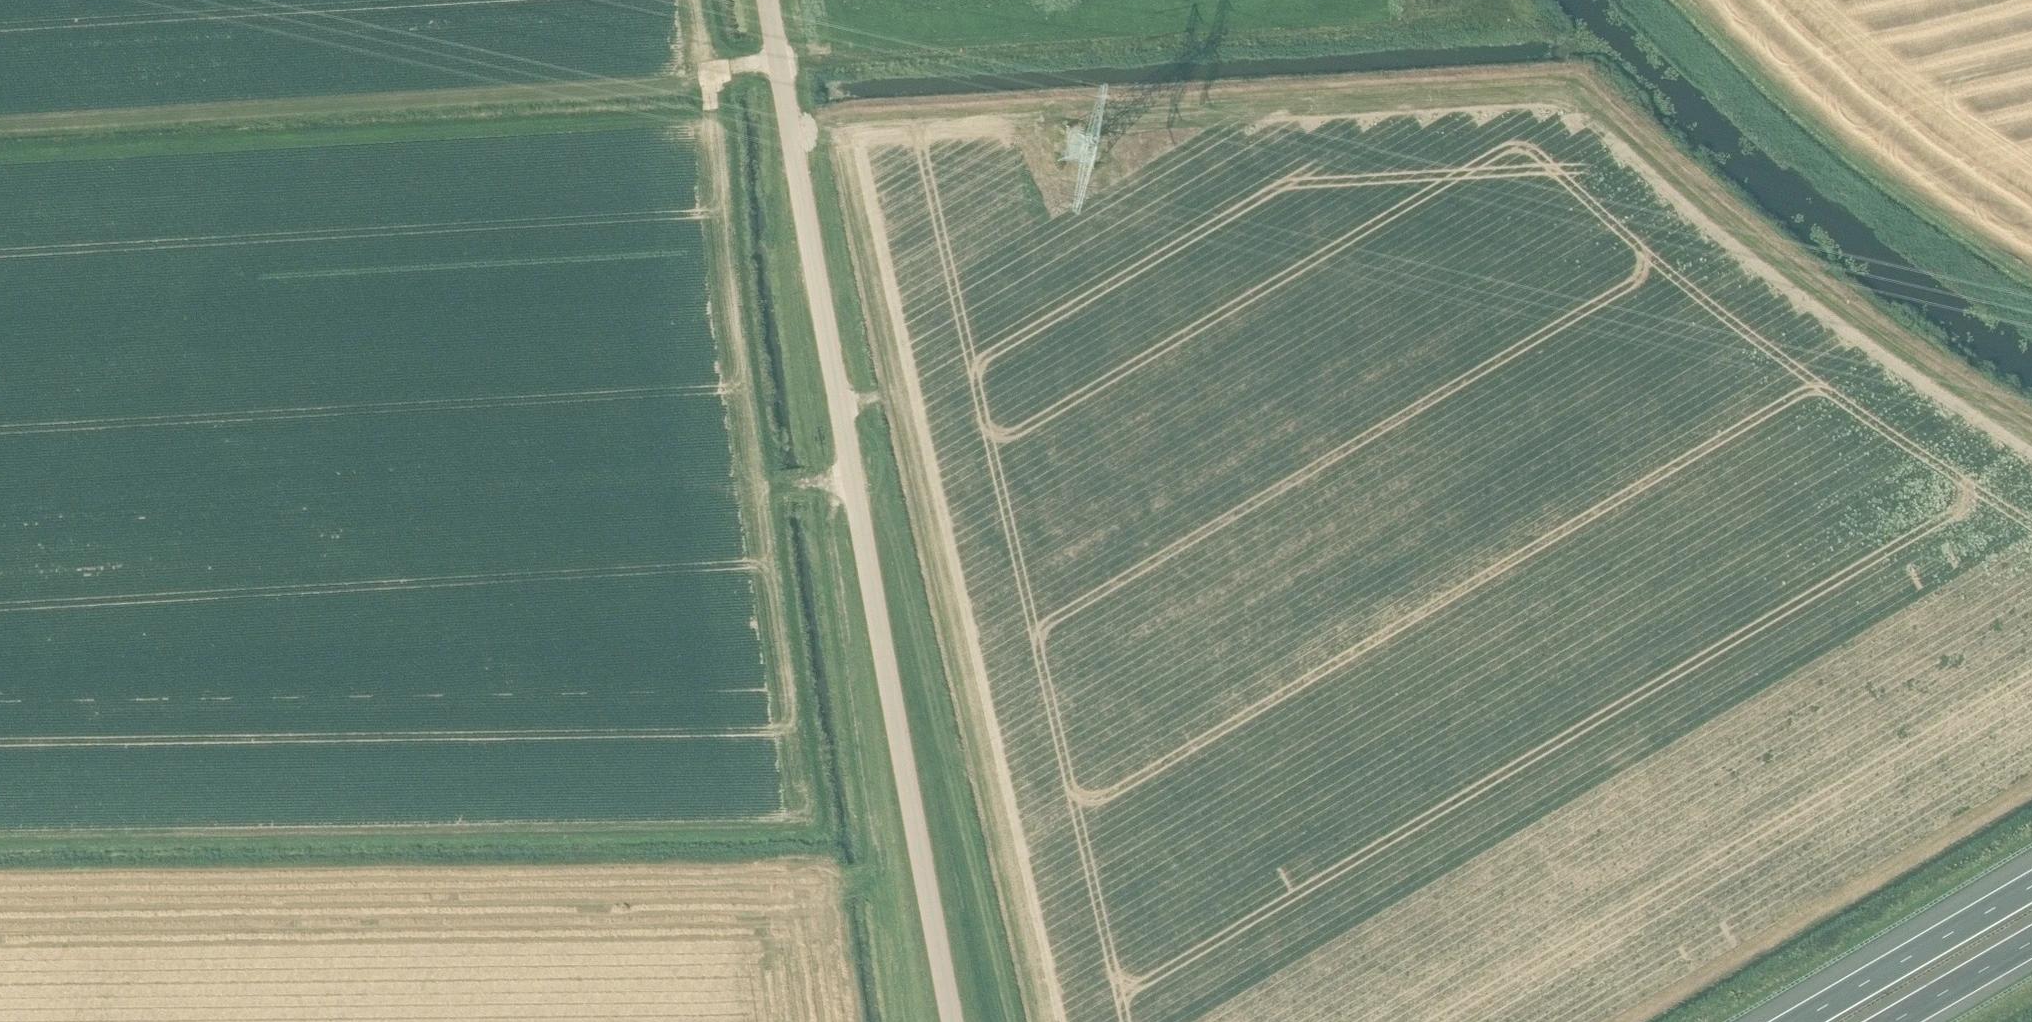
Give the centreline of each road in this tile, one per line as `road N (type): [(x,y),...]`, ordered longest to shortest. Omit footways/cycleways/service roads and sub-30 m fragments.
road 1 (unclassified): [(953,1021),(766,0)]
road 2 (track): [(0,126),(693,86),(735,66),(777,61)]
road 3 (track): [(779,68),(1434,28),(1431,0)]
road 4 (track): [(823,479),(880,858),(865,877),(829,888)]
road 5 (motorway): [(2031,886),(1798,1021)]
road 6 (motorway): [(1894,1021),(2031,942)]
road 7 (track): [(852,473),(713,500)]

